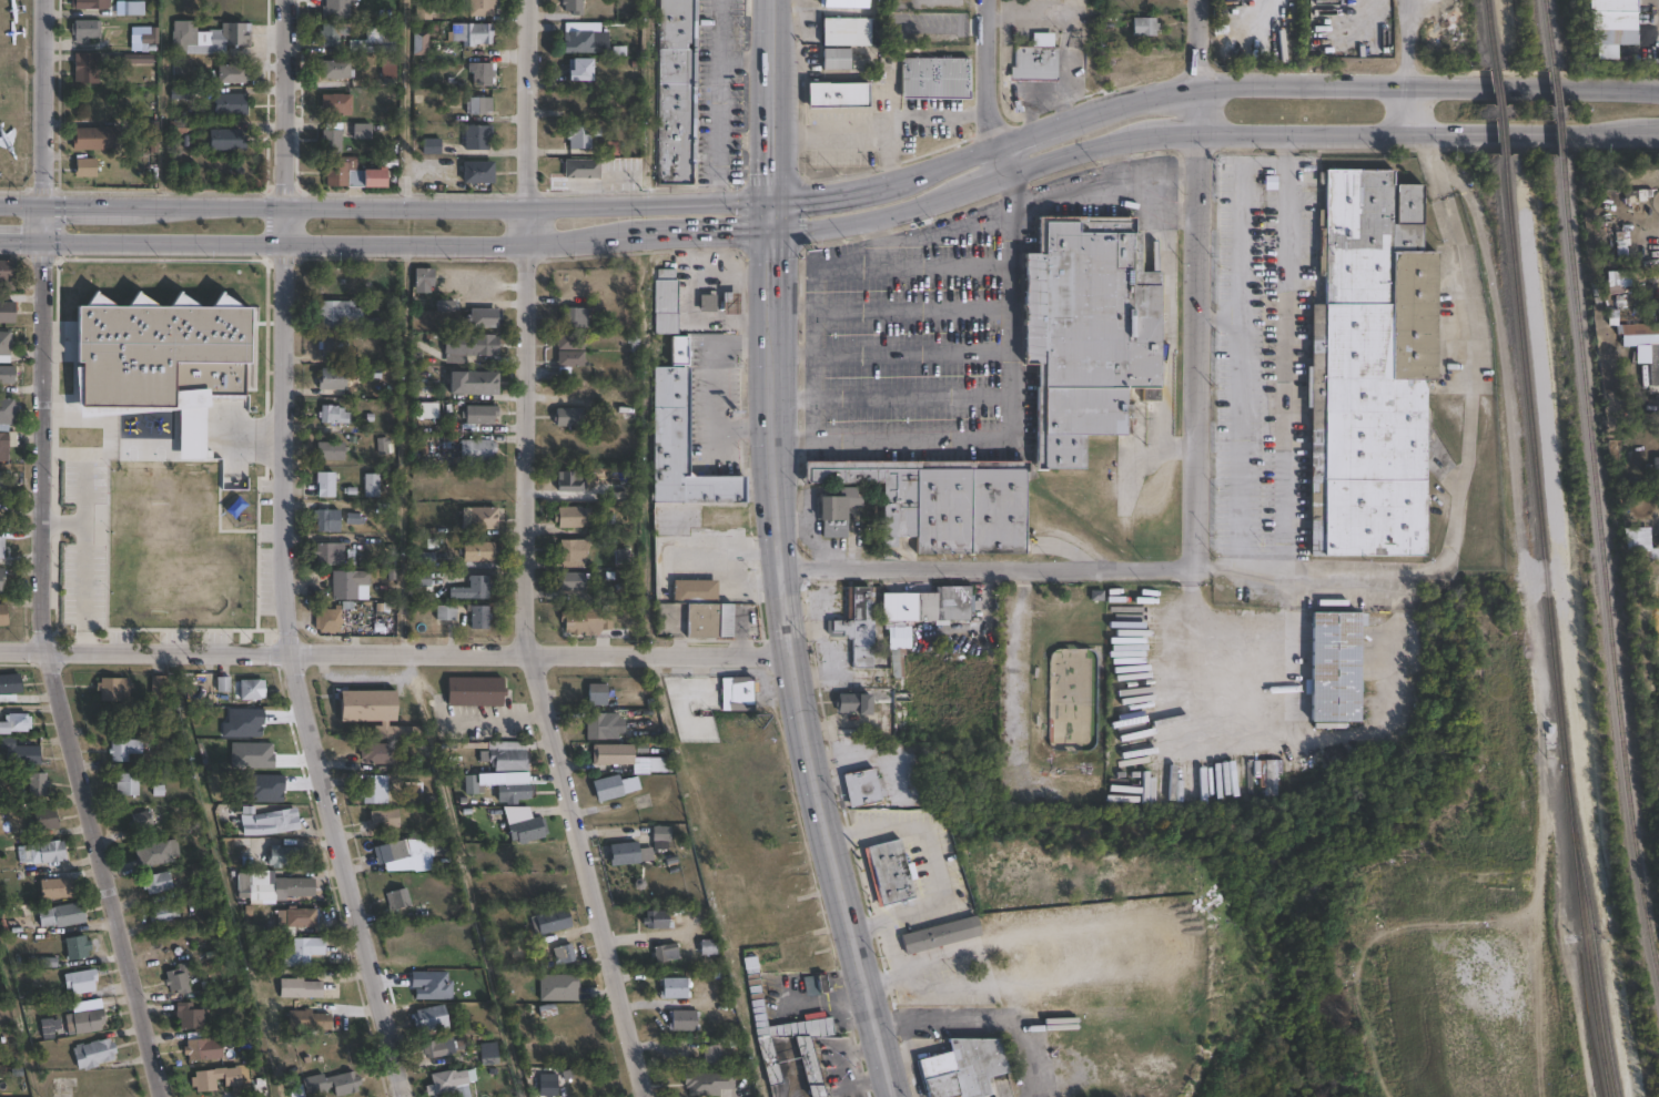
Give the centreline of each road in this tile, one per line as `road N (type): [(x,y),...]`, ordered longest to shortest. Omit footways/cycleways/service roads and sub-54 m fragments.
road 1 (residential): [(646,1096),(527,656),(528,0)]
road 2 (primary): [(896,1096),(792,658),(775,459),(773,202)]
road 3 (residential): [(403,1096),(289,653),(284,209)]
road 4 (tertiary): [(166,1096),(39,618),(41,241)]
road 5 (residential): [(792,658),(0,651)]
road 6 (secondary): [(773,202),(0,204)]
road 7 (secondary): [(41,241),(527,245),(667,233)]
road 8 (secondary): [(1658,89),(1200,87)]
road 9 (secondary): [(1200,134),(1642,134)]
road 10 (residential): [(782,568),(1182,575),(1192,572),(1200,553)]
road 11 (residential): [(1200,553),(1200,134)]
road 12 (residential): [(284,209),(286,0)]
road 13 (residential): [(42,205),(44,0)]
road 14 (primary): [(773,202),(775,0)]
road 15 (secondary): [(773,233),(853,224),(954,192)]
road 16 (secondary): [(1142,98),(988,149)]
road 17 (residential): [(988,149),(988,0)]
road 18 (secondary): [(918,174),(851,194),(773,202)]
road 19 (secondary): [(1000,177),(1139,138)]
road 20 (residential): [(1413,139),(1409,0)]

